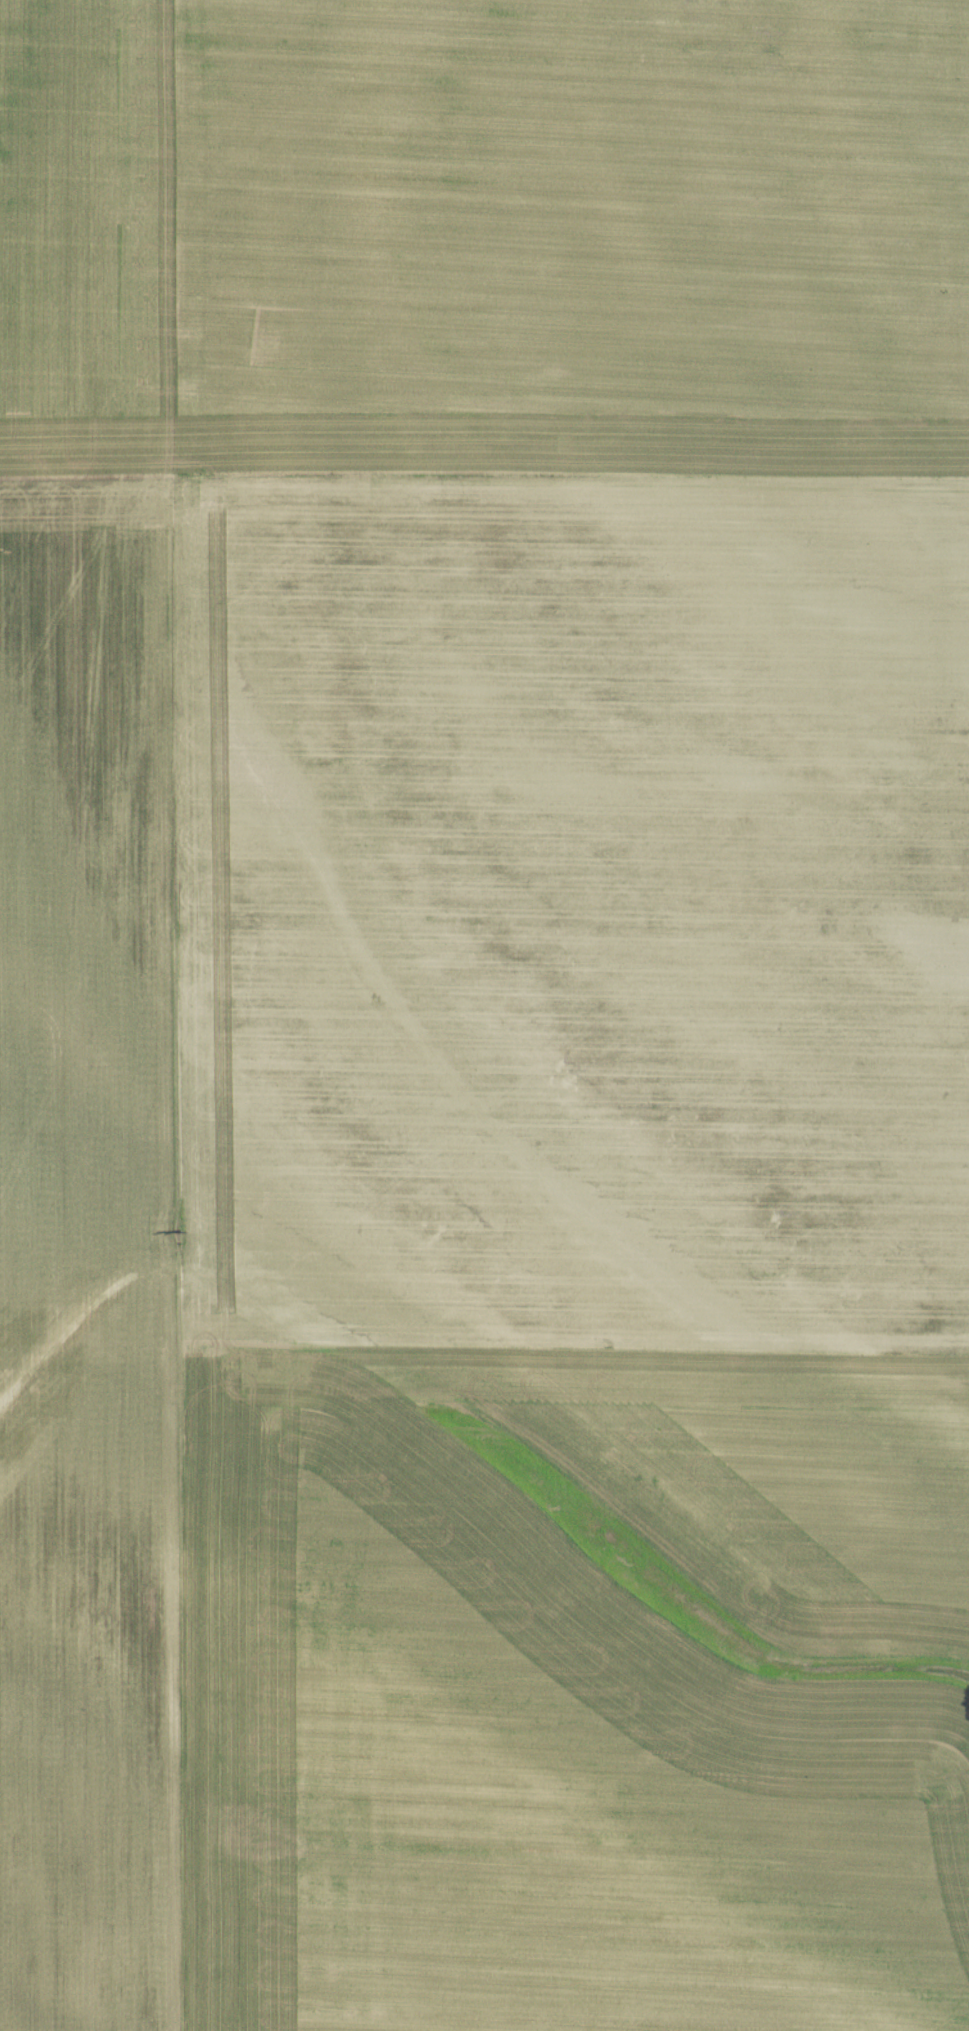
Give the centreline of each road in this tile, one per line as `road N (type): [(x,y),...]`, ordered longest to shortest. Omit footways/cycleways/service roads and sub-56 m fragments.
road 1 (track): [(0,480),(127,479)]

